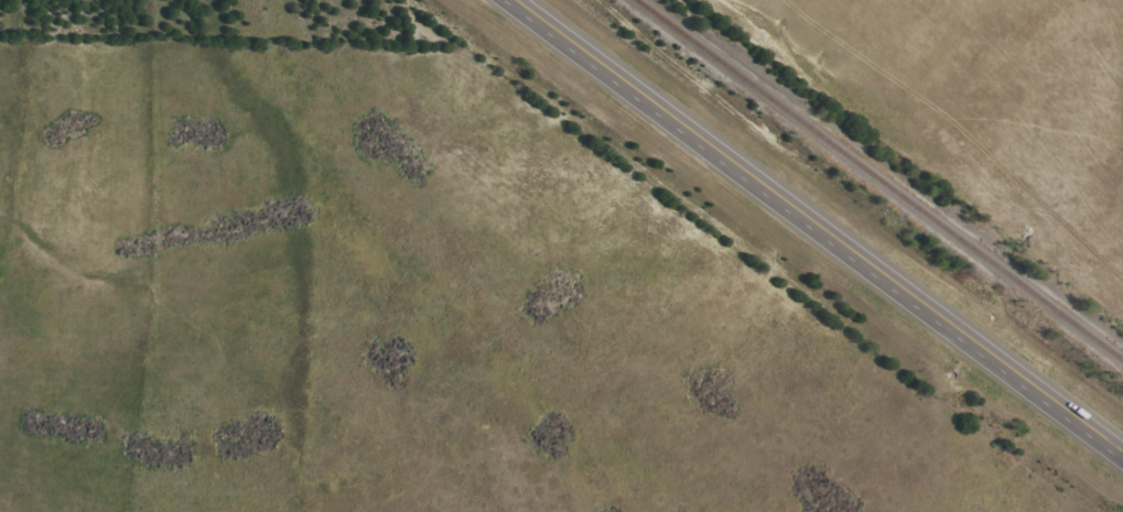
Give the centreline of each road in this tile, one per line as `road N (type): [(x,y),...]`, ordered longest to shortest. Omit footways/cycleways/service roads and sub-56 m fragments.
road 1 (trunk): [(1122,454),(506,0)]

